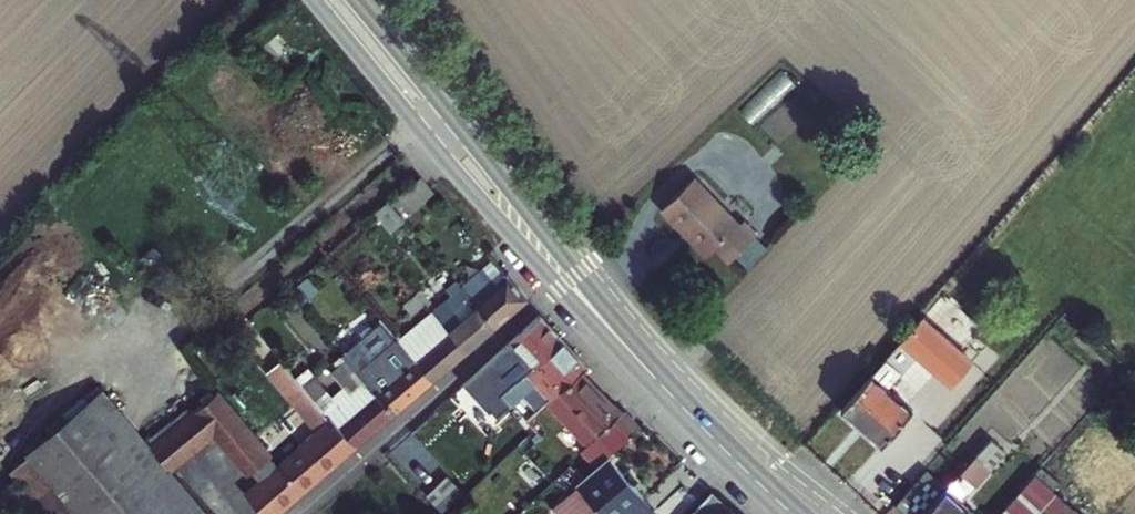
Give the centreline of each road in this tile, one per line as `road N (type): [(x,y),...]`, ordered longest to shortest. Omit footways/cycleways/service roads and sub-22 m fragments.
road 1 (secondary): [(312,0),(478,199),(644,368)]
road 2 (secondary): [(644,368),(358,0)]
road 3 (secondary): [(790,513),(644,368)]

